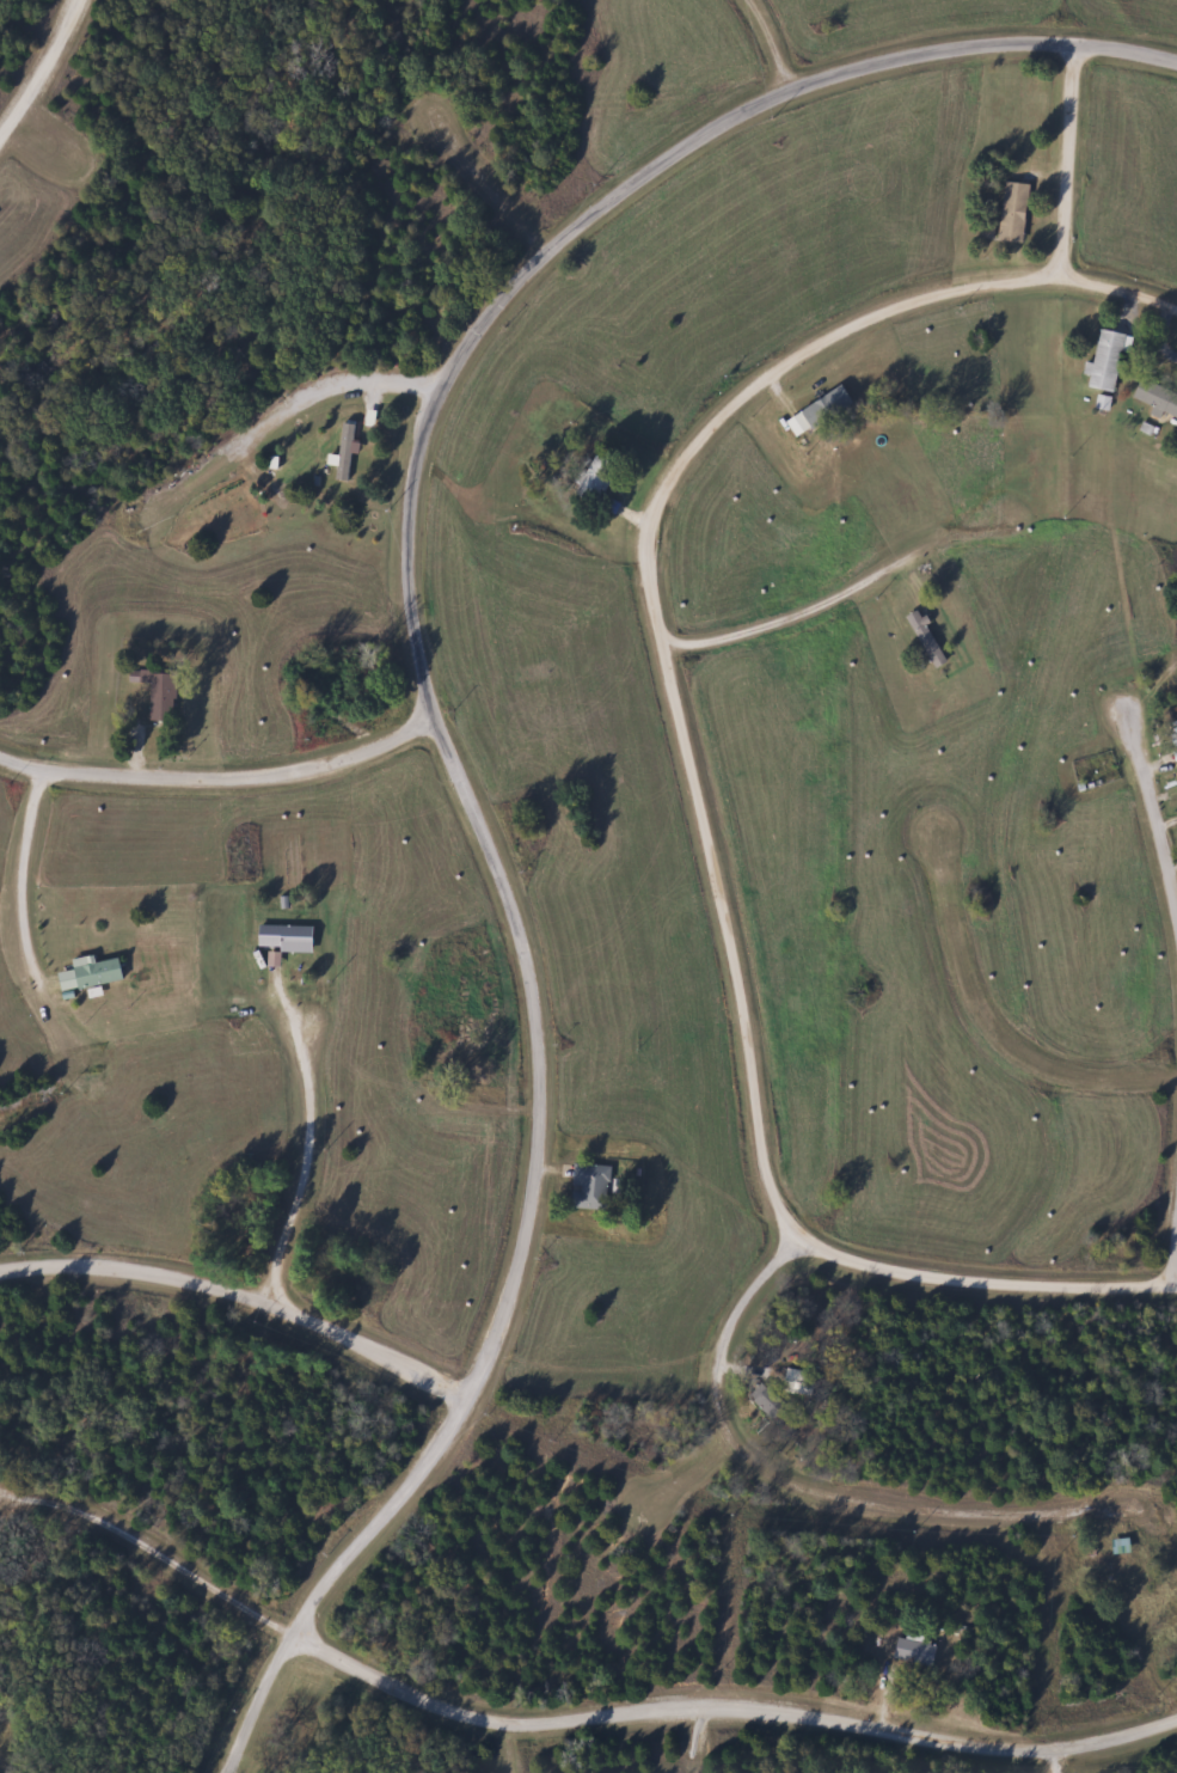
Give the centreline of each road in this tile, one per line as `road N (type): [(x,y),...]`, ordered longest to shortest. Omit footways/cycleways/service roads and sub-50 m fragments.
road 1 (residential): [(228,1772),(298,1621),(453,1426),(497,1335),(523,1242),(540,1125),(538,1014),(507,878),(449,750),(415,636),(412,494),(422,434),(442,384),(496,295),(599,204),(722,122),(789,88),(850,68),(1010,38),(1109,42),(1176,56)]
road 2 (residential): [(1176,312),(1106,286),(1024,281),(942,288),(864,314),(731,404),(672,475),(646,545),(649,594),(732,940),(758,1143),(779,1219),(836,1254),(924,1273),(1176,1284)]
road 3 (residential): [(0,1492),(115,1516),(293,1630),(399,1689),(472,1718),(519,1725),(776,1708),(920,1735),(1058,1746),(1176,1718)]
road 4 (residential): [(1090,1506),(889,1502),(807,1490),(760,1469),(735,1439),(718,1362),(744,1297),(796,1235)]
road 5 (residential): [(0,1272),(125,1263),(198,1279),(305,1317),(467,1399)]
road 6 (residential): [(437,717),(369,747),(241,776),(74,771),(0,758)]
road 7 (residential): [(1176,1073),(1049,1069),(998,1034),(977,1004),(926,820)]
road 8 (residential): [(663,649),(781,619),(1003,516)]
road 9 (residential): [(268,1304),(308,1120),(284,977)]
road 10 (residential): [(433,408),(394,387),(344,398),(159,544)]
road 11 (residential): [(1061,282),(1075,41)]
road 12 (residential): [(49,768),(29,830),(24,886),(35,976)]
road 13 (residential): [(1176,908),(1122,711)]
road 14 (residential): [(557,240),(437,114)]
road 15 (residential): [(0,134),(79,0)]
road 16 (residential): [(758,1466),(725,1493),(648,1530)]

